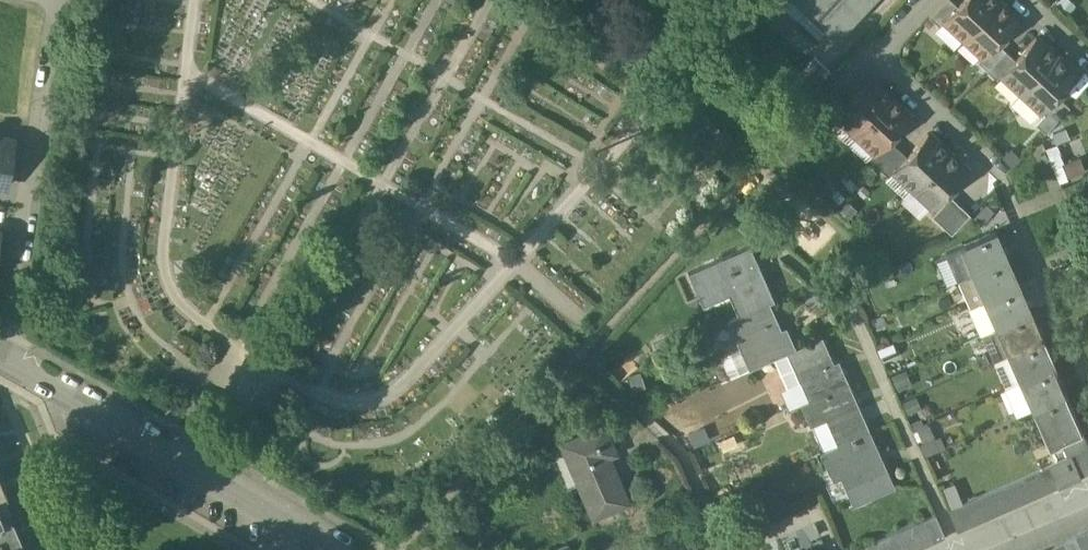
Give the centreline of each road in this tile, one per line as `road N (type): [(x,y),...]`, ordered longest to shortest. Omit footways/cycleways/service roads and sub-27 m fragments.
road 1 (residential): [(331,549),(0,362)]
road 2 (residential): [(0,357),(53,0)]
road 3 (residential): [(934,0),(774,156)]
road 4 (residential): [(1087,503),(977,549)]

